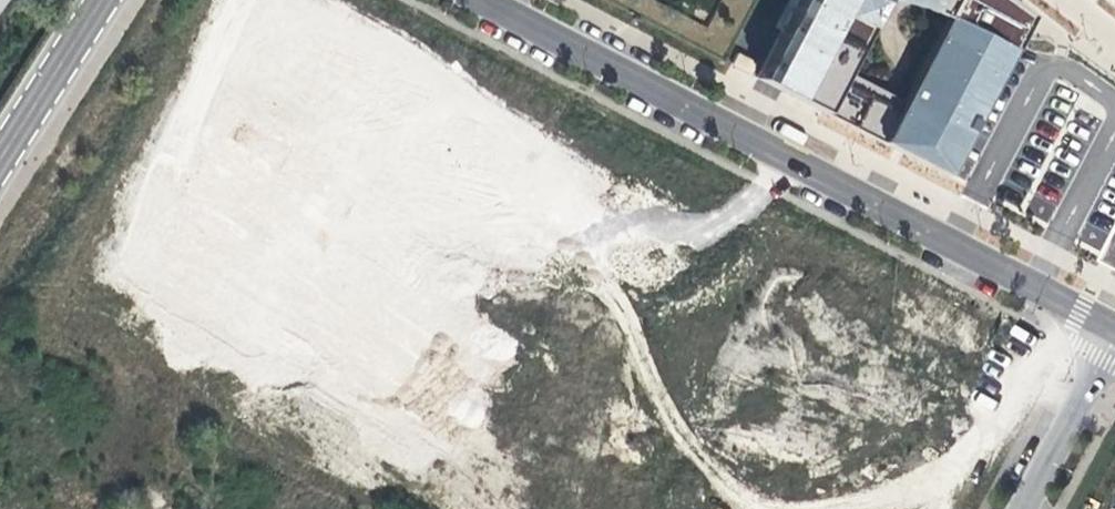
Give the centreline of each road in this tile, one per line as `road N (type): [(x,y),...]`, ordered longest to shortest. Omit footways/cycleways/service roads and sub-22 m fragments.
road 1 (tertiary): [(481,0),(1114,333)]
road 2 (tertiary): [(100,0),(0,156)]
road 3 (residential): [(1114,345),(1028,508)]

